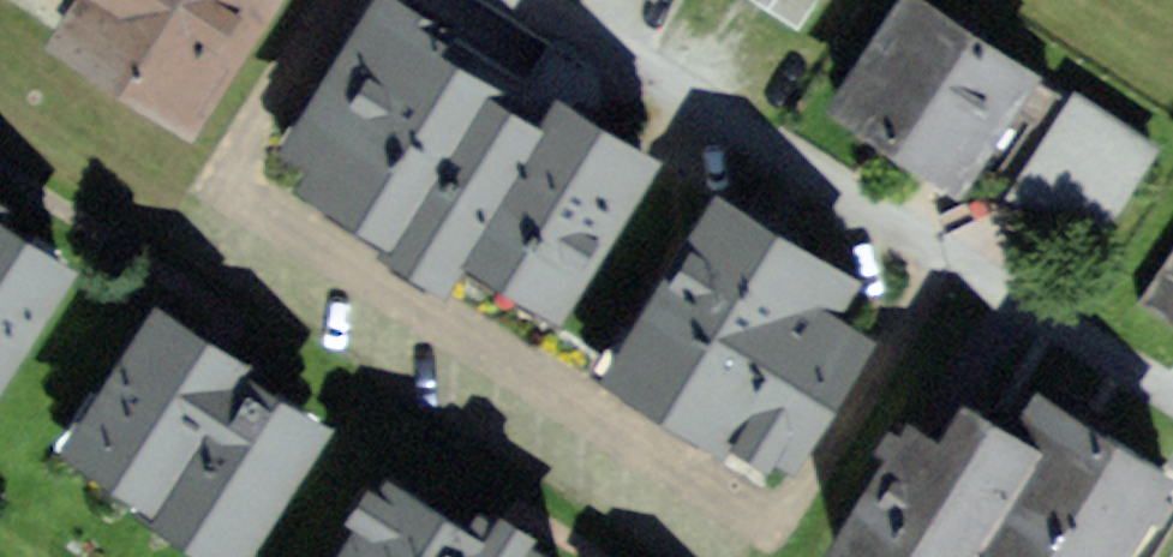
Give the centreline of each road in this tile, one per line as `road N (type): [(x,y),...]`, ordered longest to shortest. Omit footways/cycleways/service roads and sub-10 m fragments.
road 1 (residential): [(1172,392),(544,0)]

